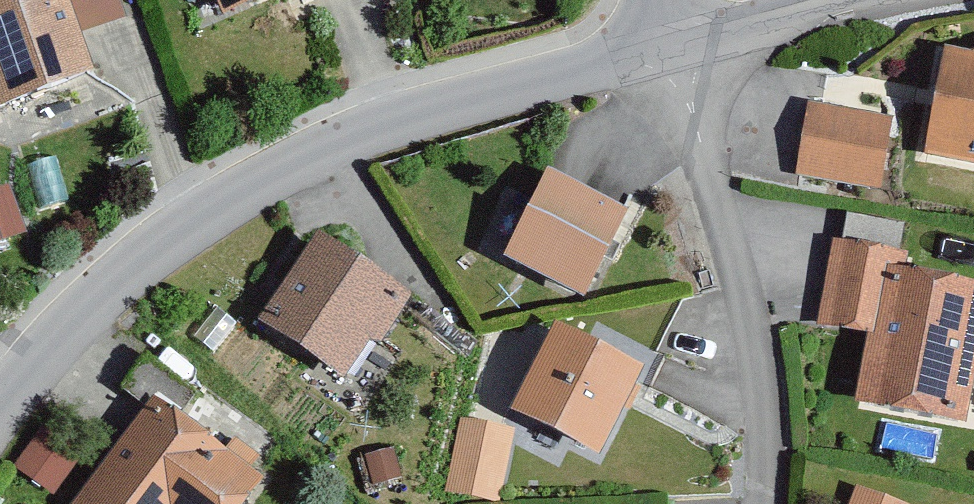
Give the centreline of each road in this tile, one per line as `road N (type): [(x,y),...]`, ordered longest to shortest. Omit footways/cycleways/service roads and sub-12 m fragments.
road 1 (residential): [(0,410),(53,341),(180,233),(336,140),(672,49)]
road 2 (residential): [(672,49),(735,290),(766,452),(759,503)]
road 3 (residential): [(672,49),(857,0)]

